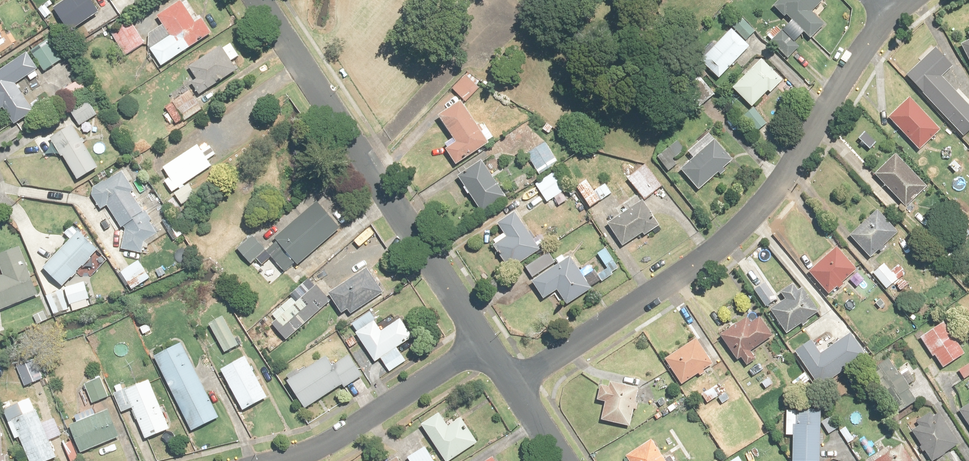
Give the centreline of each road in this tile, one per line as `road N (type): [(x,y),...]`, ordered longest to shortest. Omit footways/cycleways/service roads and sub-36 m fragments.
road 1 (residential): [(515,383),(715,251),(753,217),(891,15)]
road 2 (residential): [(259,0),(490,344)]
road 3 (residential): [(284,460),(323,447),(490,344)]

